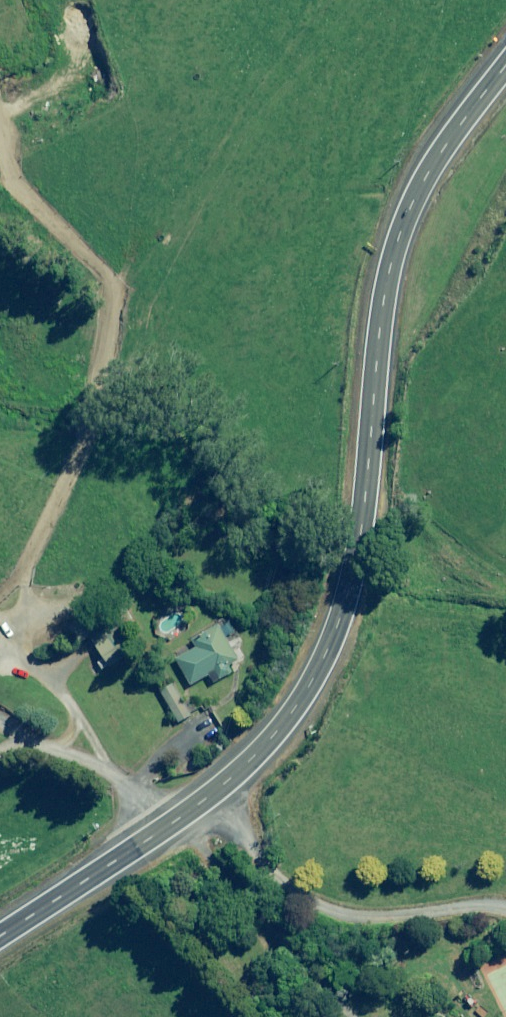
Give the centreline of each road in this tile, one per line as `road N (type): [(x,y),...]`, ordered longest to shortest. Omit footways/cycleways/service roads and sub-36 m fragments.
road 1 (primary): [(0,938),(218,793),(296,709),(326,656),(363,534),(384,300),(403,236),(429,177),(505,68)]
road 2 (track): [(0,107),(14,157),(126,275),(110,409),(13,625),(55,661),(121,782)]
road 3 (track): [(505,905),(475,902),(362,918),(324,910),(266,869),(218,793)]

